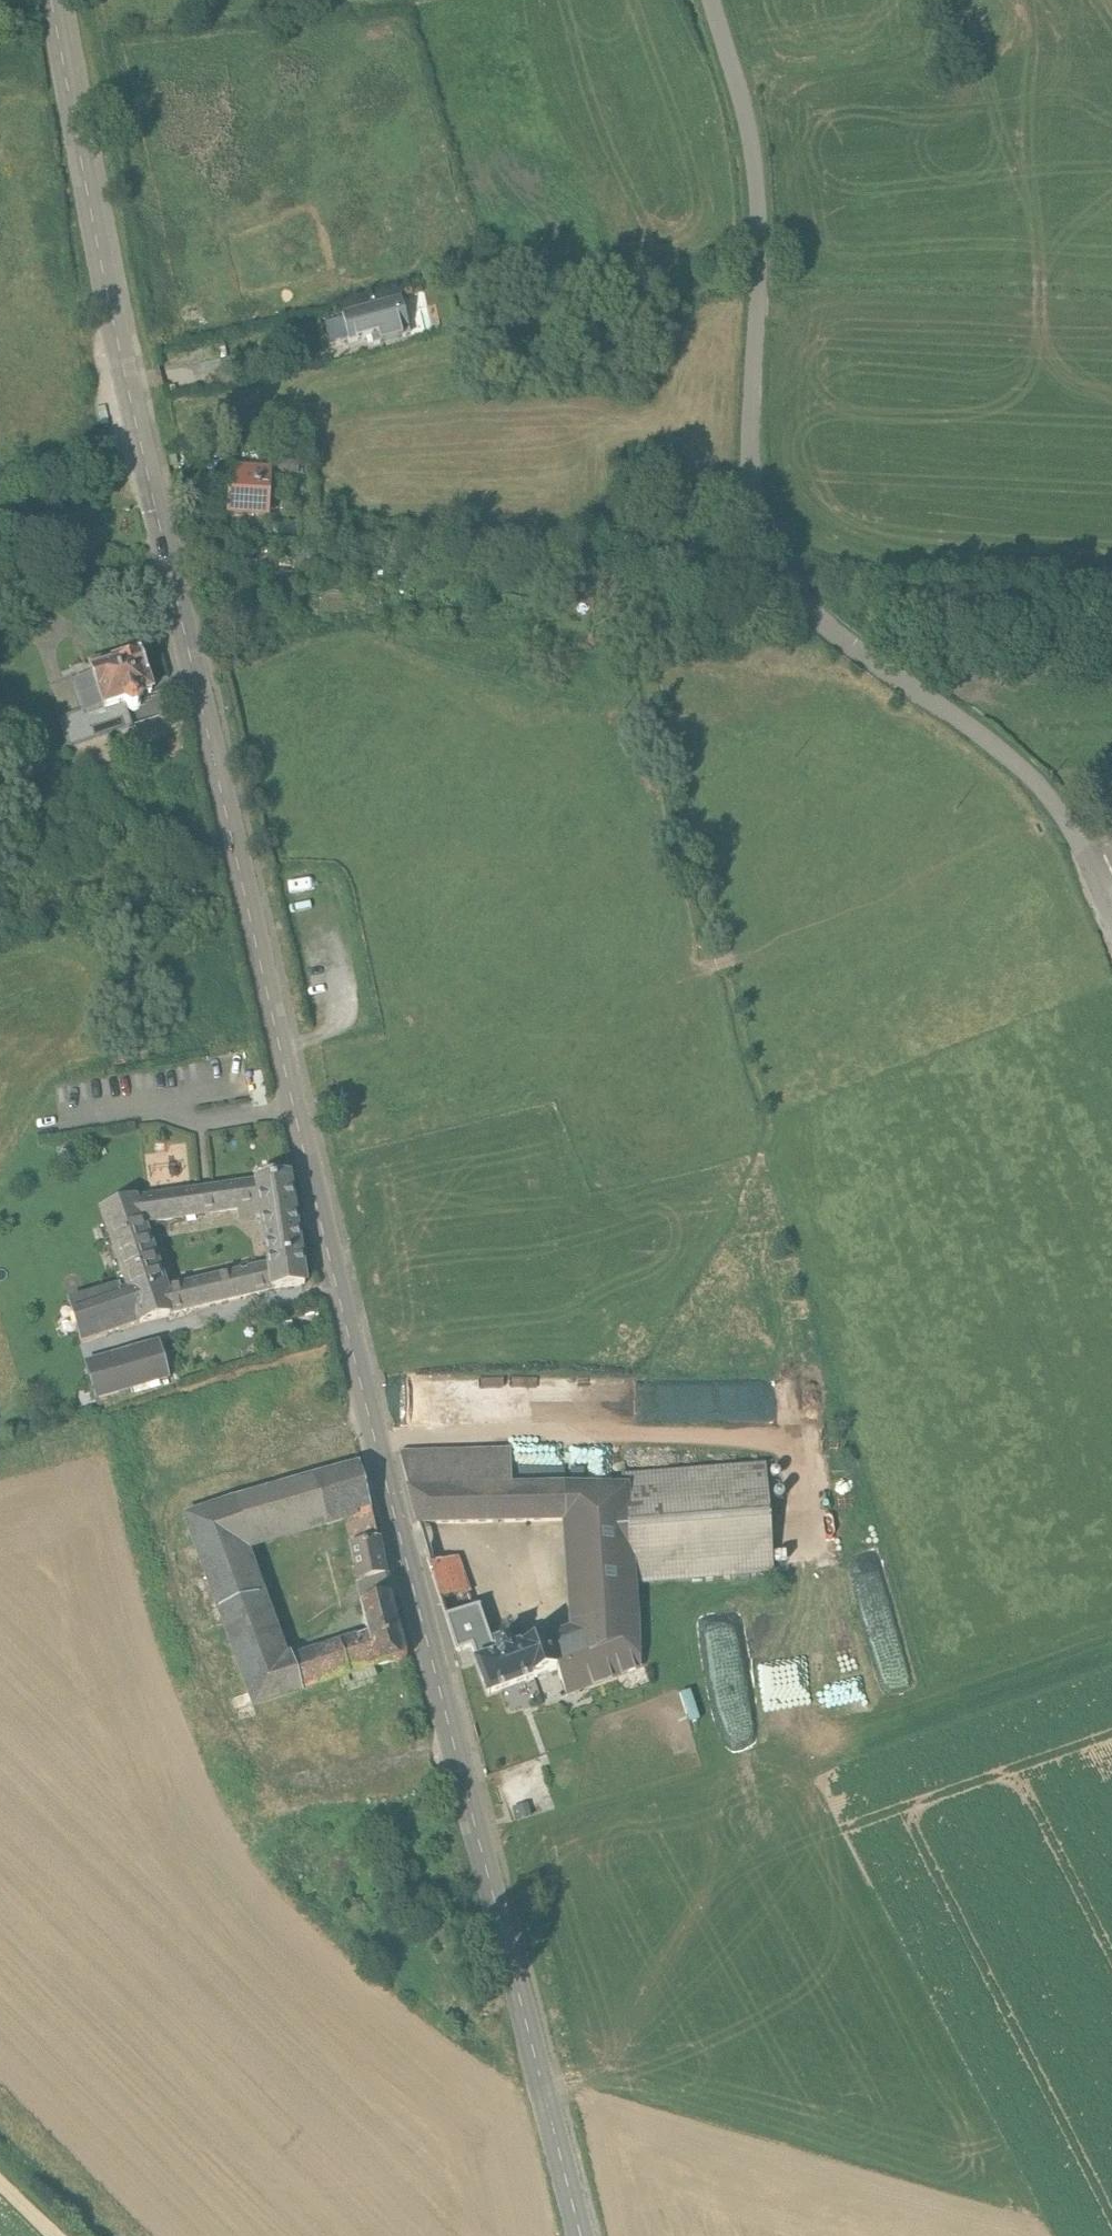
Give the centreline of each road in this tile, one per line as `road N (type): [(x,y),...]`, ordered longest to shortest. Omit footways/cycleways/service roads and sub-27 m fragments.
road 1 (tertiary): [(51,0),(153,501),(279,1051),(580,2235)]
road 2 (unclassified): [(1111,916),(1088,857),(1041,785),(834,638),(780,570),(751,459),(756,165),(713,0)]

